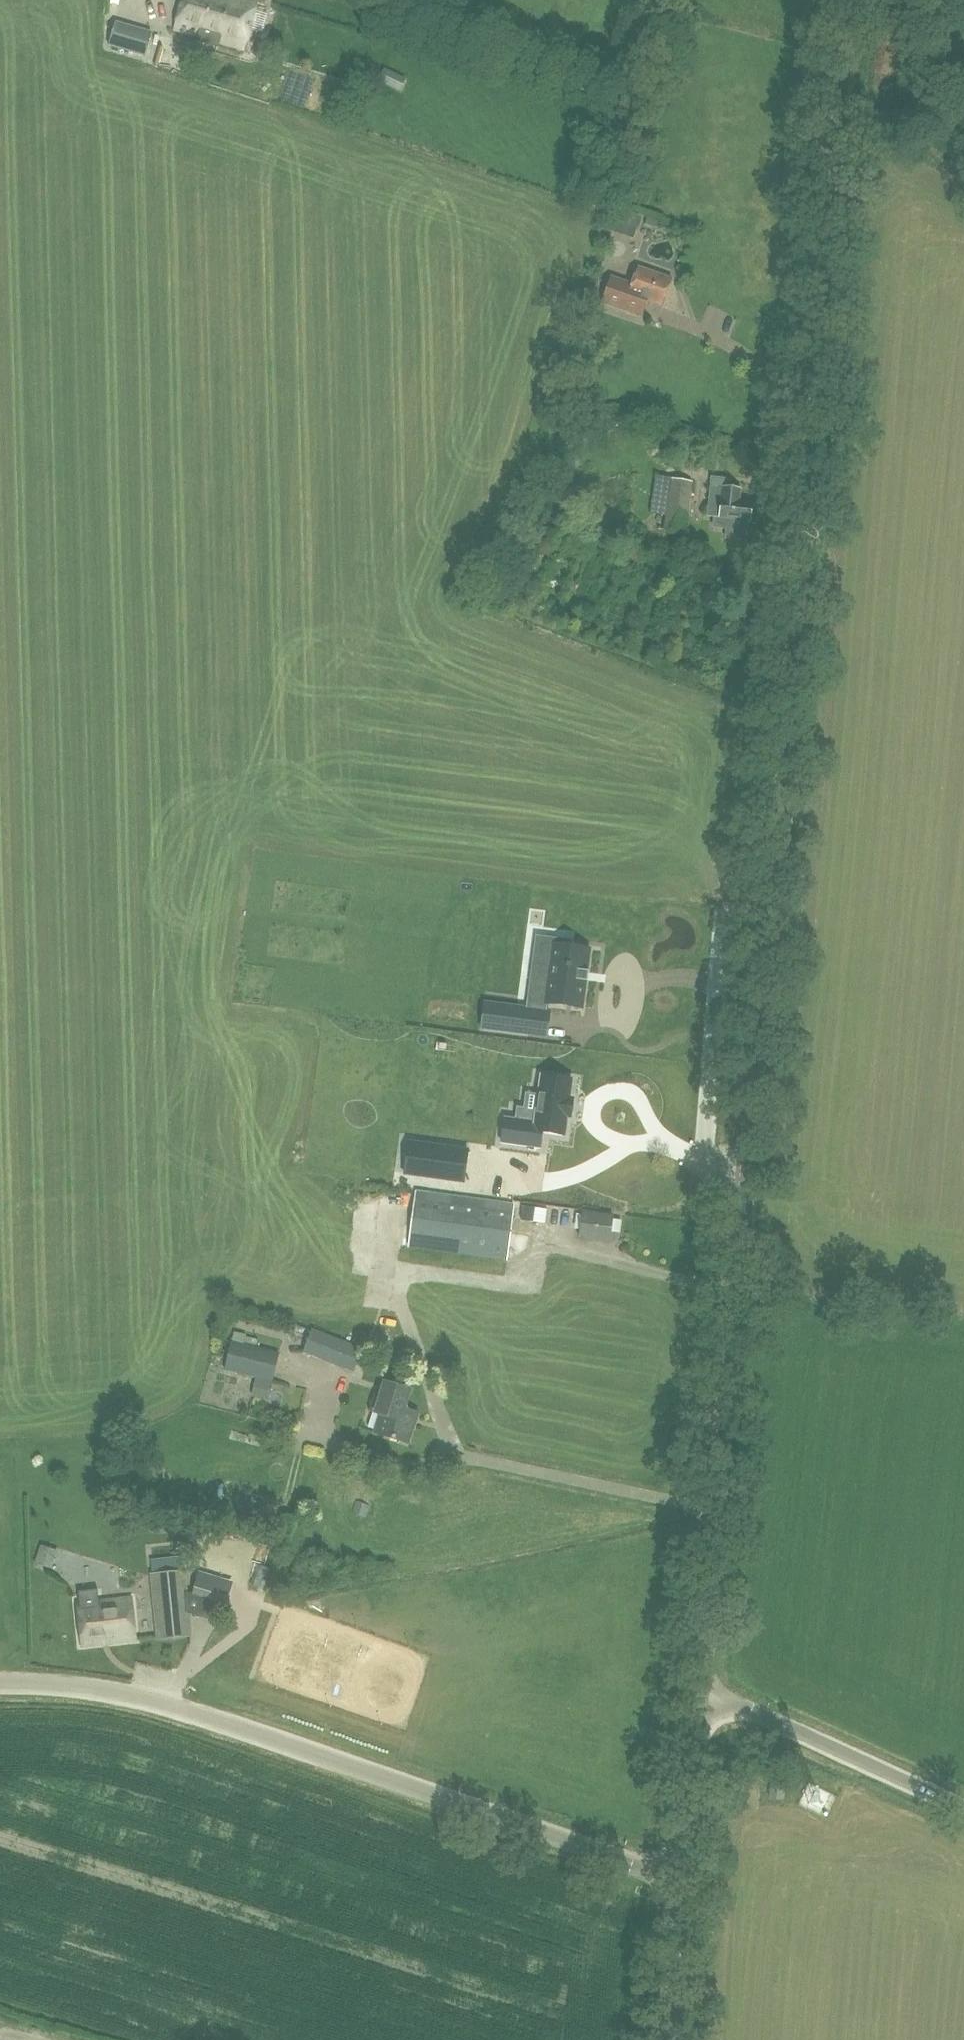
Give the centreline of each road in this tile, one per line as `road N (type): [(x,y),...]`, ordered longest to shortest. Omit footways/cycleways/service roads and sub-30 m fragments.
road 1 (tertiary): [(697,1689),(805,611),(854,0)]
road 2 (unclassified): [(681,1882),(158,1705),(110,1693),(0,1688)]
road 3 (unclassified): [(963,1809),(697,1689)]
road 4 (tertiary): [(681,1882),(697,1689)]
road 5 (tertiary): [(667,2039),(681,1882)]

